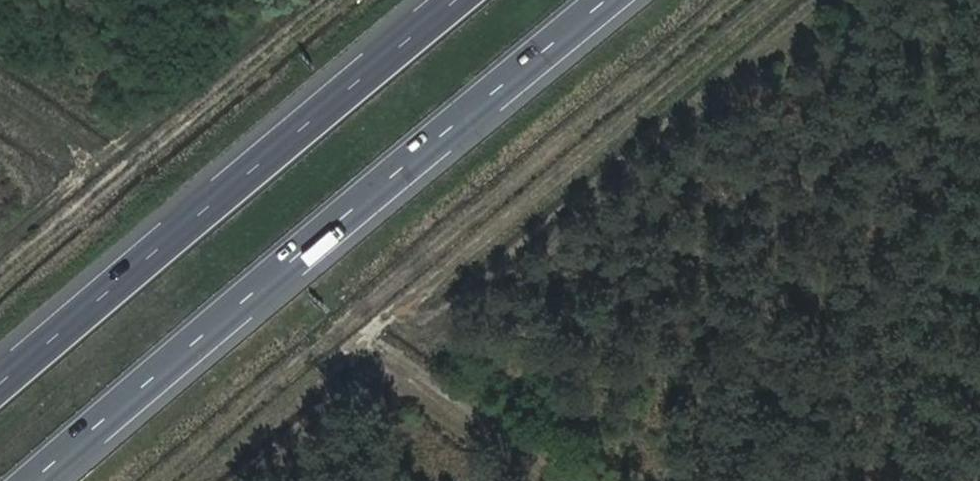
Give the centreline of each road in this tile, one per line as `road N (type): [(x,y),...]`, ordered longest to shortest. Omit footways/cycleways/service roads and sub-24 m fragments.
road 1 (motorway): [(38,480),(612,0)]
road 2 (track): [(830,0),(489,291),(438,317),(393,317),(341,360),(336,401)]
road 3 (motorway): [(462,0),(0,387)]
road 4 (track): [(372,335),(584,480)]

